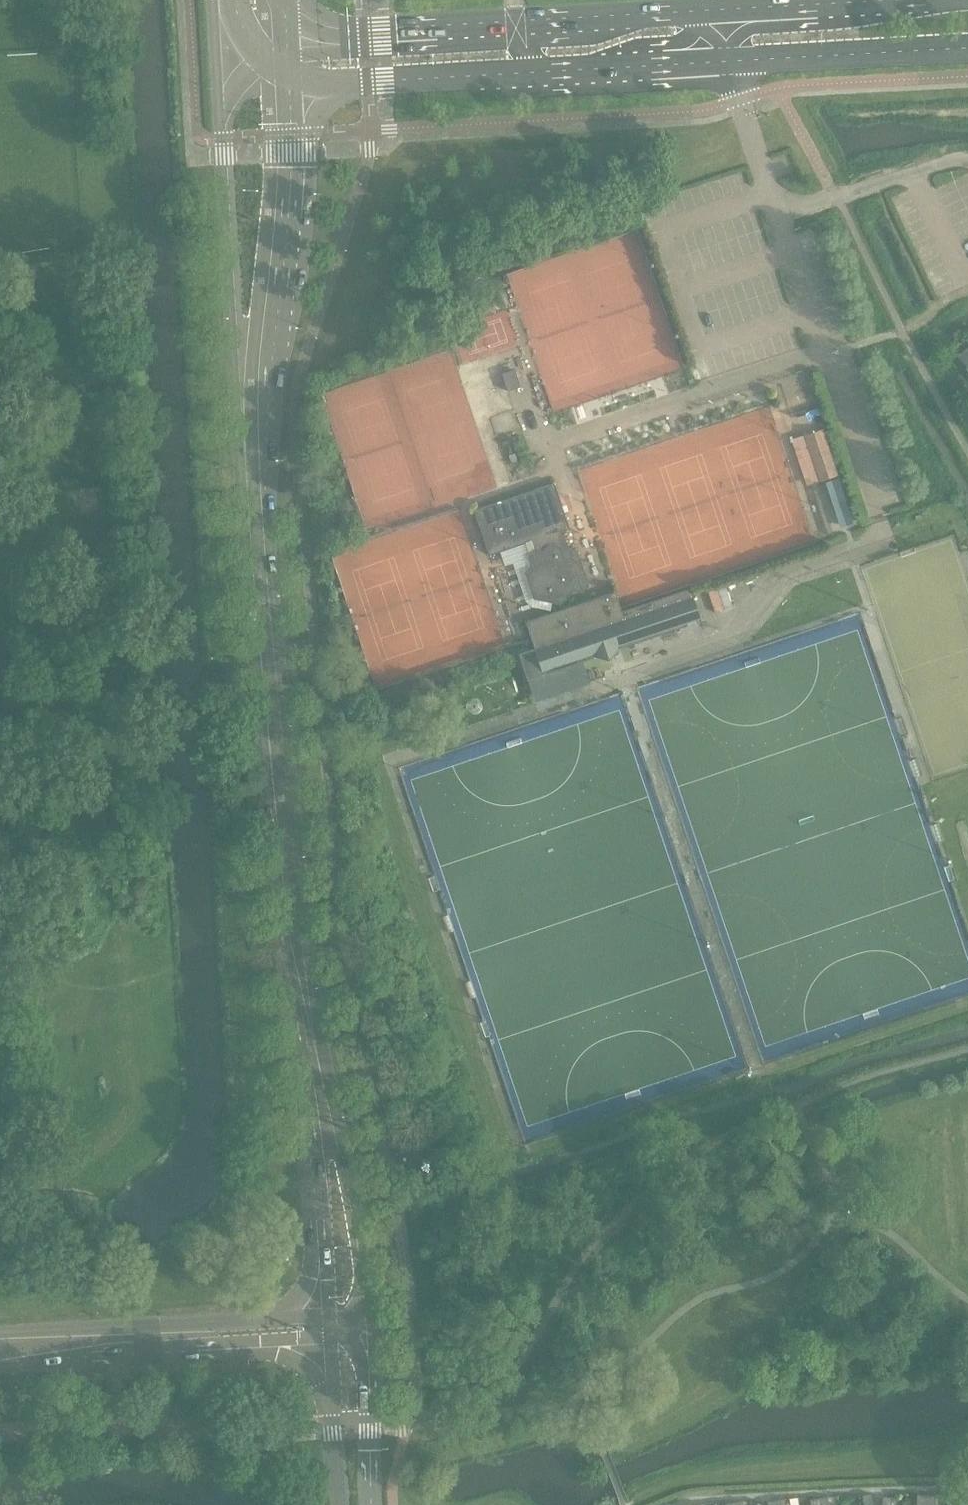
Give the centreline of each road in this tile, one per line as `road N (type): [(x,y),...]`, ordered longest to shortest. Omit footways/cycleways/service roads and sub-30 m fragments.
road 1 (secondary): [(223,59),(257,611),(326,1322)]
road 2 (secondary): [(363,1303),(354,1205),(321,1058),(275,611),(271,513),(299,89)]
road 3 (tertiary): [(299,89),(369,83),(386,92),(729,73)]
road 4 (tertiary): [(719,7),(295,29)]
road 5 (secondary): [(0,1348),(326,1322)]
road 6 (tertiary): [(729,73),(967,49)]
road 7 (tertiary): [(326,1322),(339,1504)]
road 8 (tertiary): [(372,1504),(363,1341)]
road 9 (tertiary): [(843,0),(719,7)]

